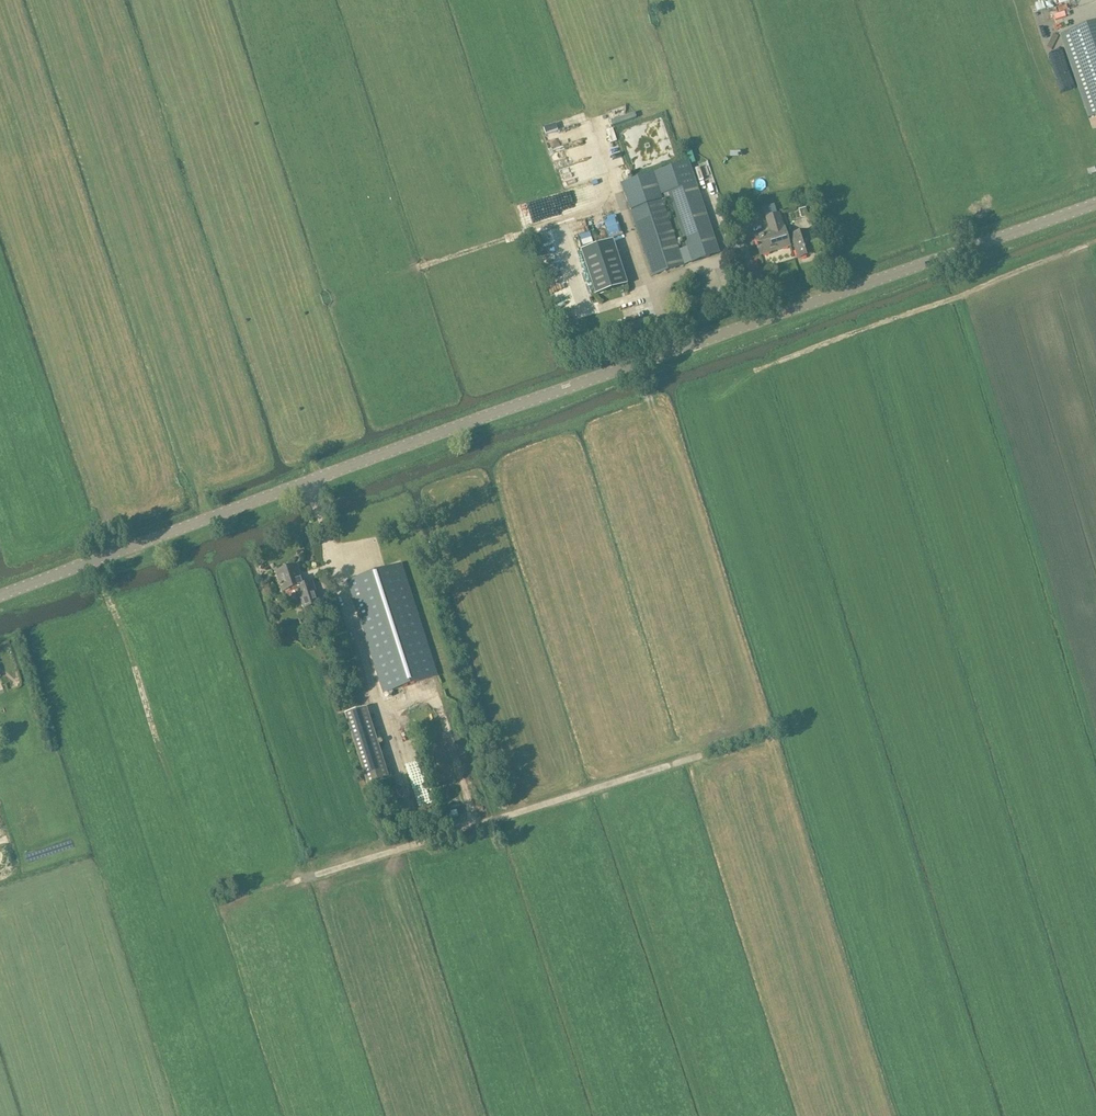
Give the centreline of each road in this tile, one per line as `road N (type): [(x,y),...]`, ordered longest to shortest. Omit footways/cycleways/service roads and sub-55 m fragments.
road 1 (unclassified): [(0,598),(1095,203)]
road 2 (track): [(769,365),(1095,242)]

